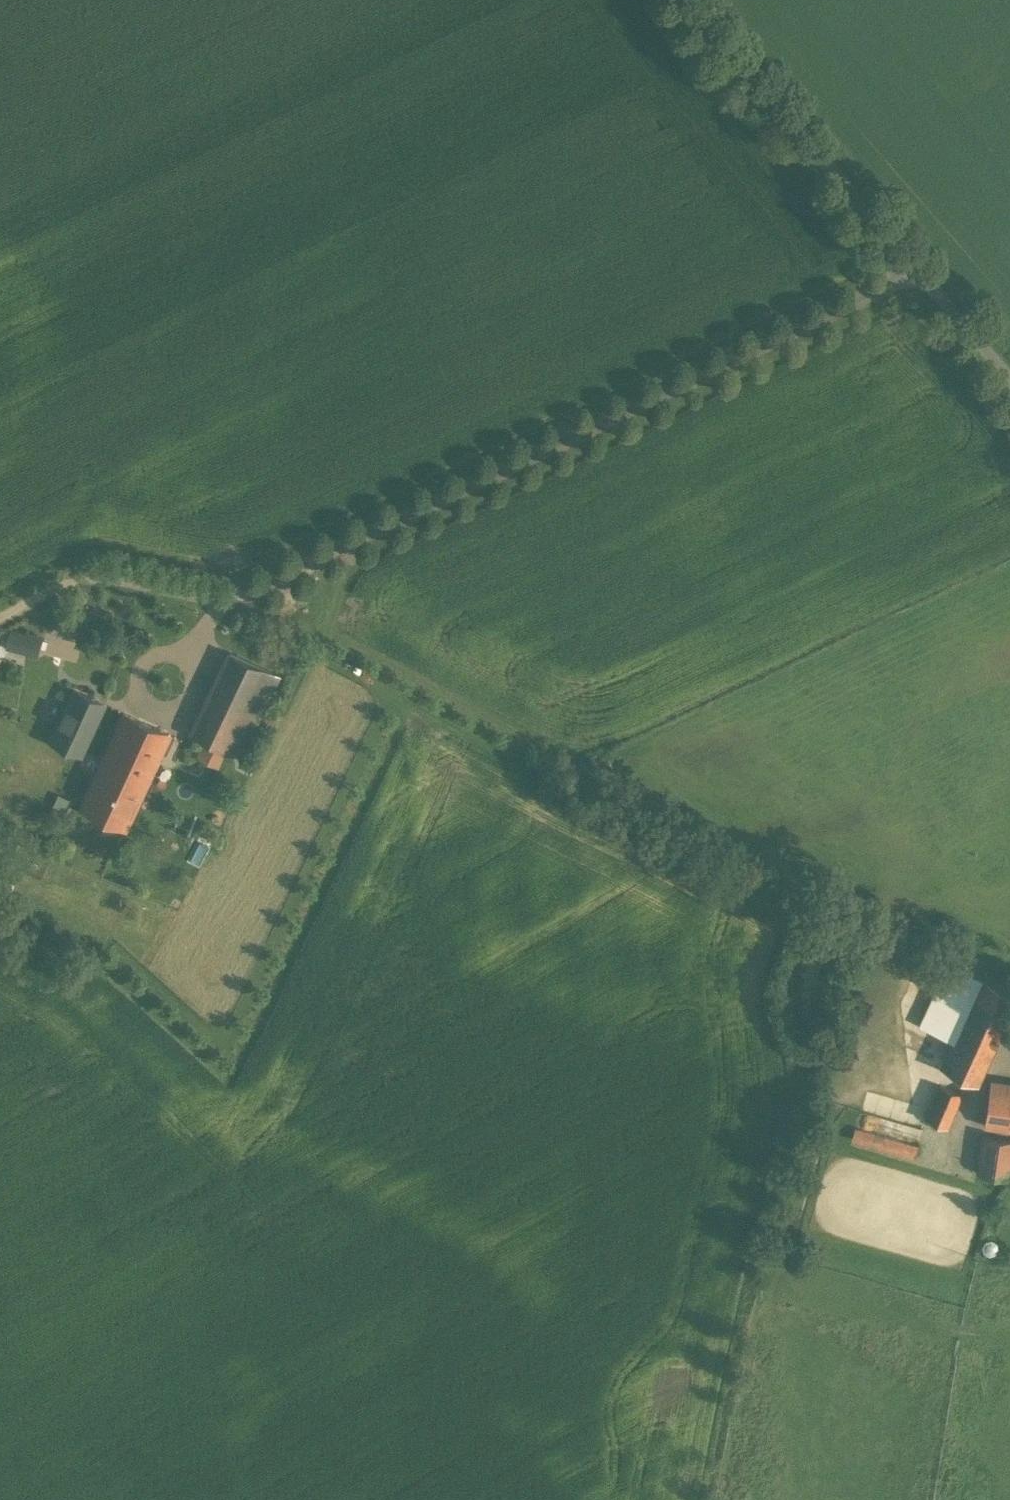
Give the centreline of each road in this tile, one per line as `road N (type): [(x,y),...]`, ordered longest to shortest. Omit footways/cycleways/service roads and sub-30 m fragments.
road 1 (unclassified): [(687,0),(1009,368)]

